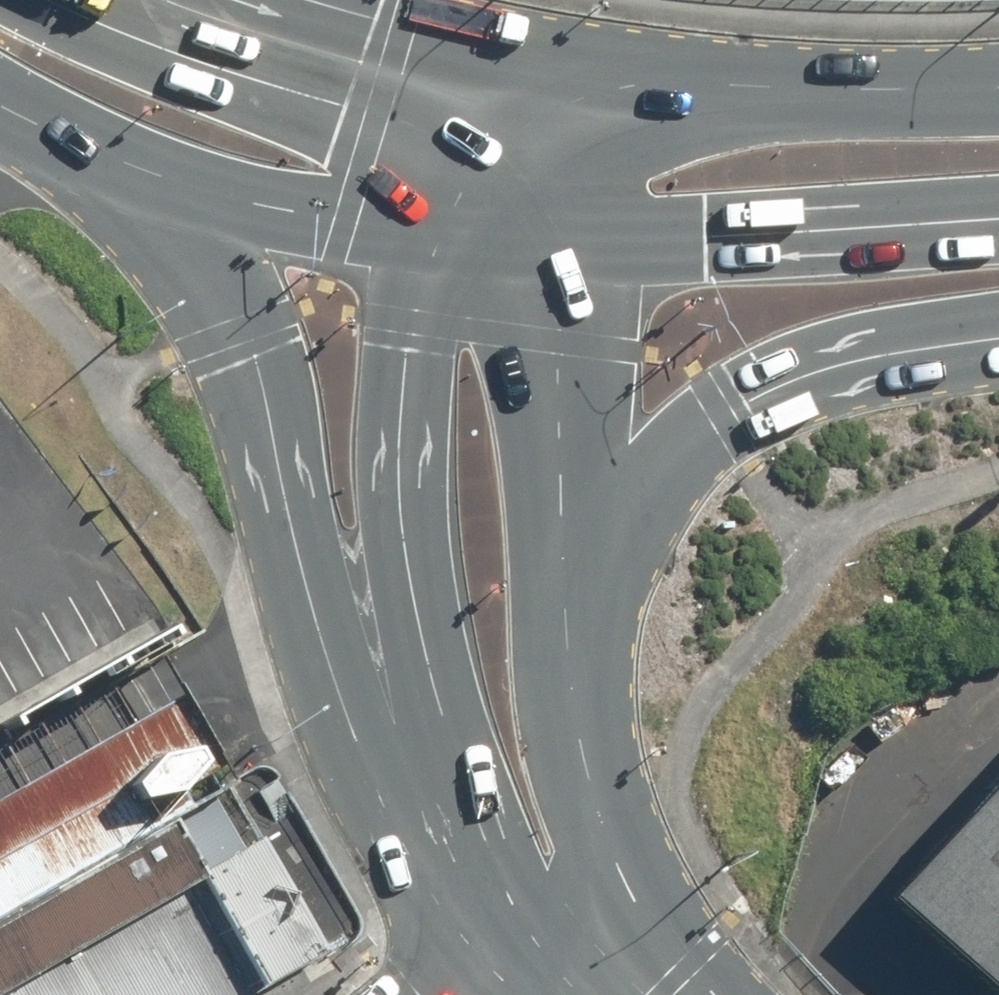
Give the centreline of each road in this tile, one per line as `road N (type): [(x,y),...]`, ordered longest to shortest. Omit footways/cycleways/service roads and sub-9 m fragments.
road 1 (primary): [(413,756),(307,581),(255,351),(183,244),(93,150)]
road 2 (primary): [(998,330),(828,361),(739,400),(681,450),(614,526),(572,596)]
road 3 (secondary): [(413,756),(399,430),(422,234)]
road 4 (primary): [(998,227),(545,235)]
road 5 (primary): [(569,91),(998,88)]
road 6 (secondary): [(545,235),(542,291),(572,596)]
road 7 (primary): [(422,234),(312,223),(93,150)]
road 8 (secondary): [(572,596),(592,766),(639,899)]
road 9 (primary): [(176,0),(366,65),(449,81)]
road 10 (secondary): [(535,978),(449,846),(413,756)]
road 11 (secondary): [(422,234),(449,81)]
road 12 (secondary): [(569,91),(545,235)]
road 13 (secondary): [(639,899),(535,978)]
road 14 (primary): [(545,235),(422,234)]
road 15 (secondary): [(639,899),(716,994)]
road 16 (primary): [(449,81),(569,91)]

